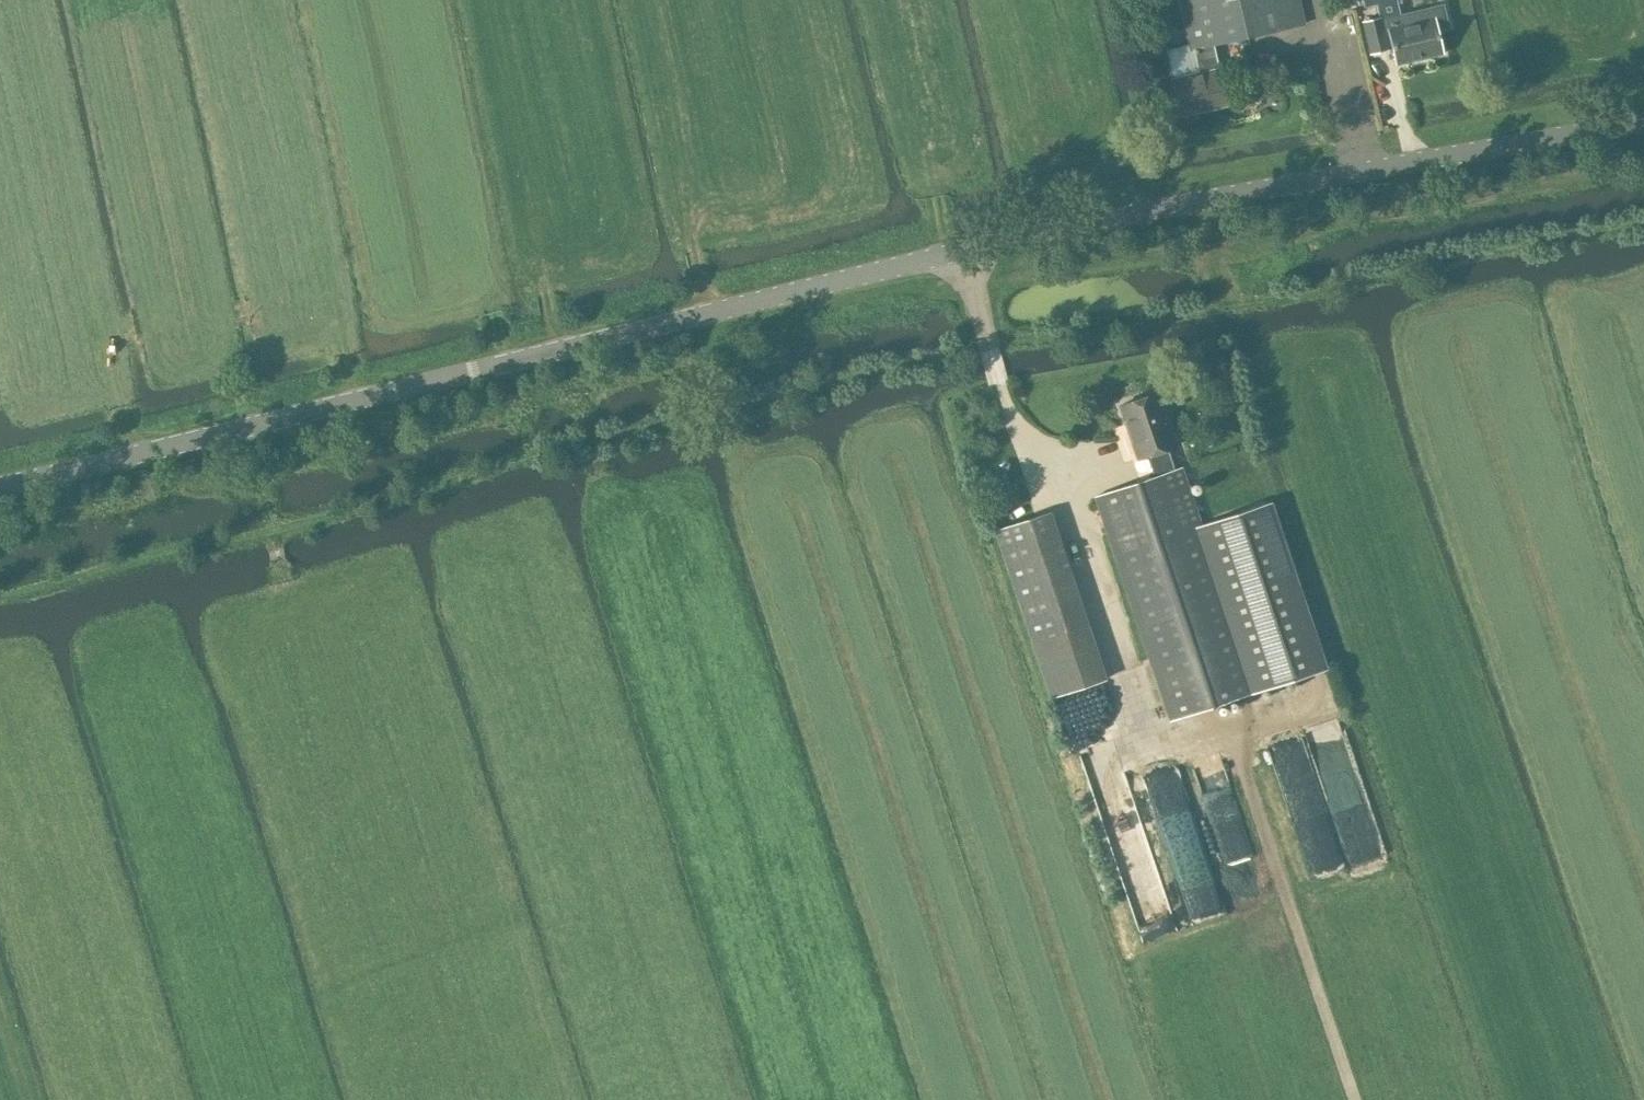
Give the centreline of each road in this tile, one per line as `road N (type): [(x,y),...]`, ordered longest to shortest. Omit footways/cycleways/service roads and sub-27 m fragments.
road 1 (tertiary): [(0,486),(1052,230),(1643,121)]
road 2 (track): [(1158,757),(1238,751),(1355,1099)]

